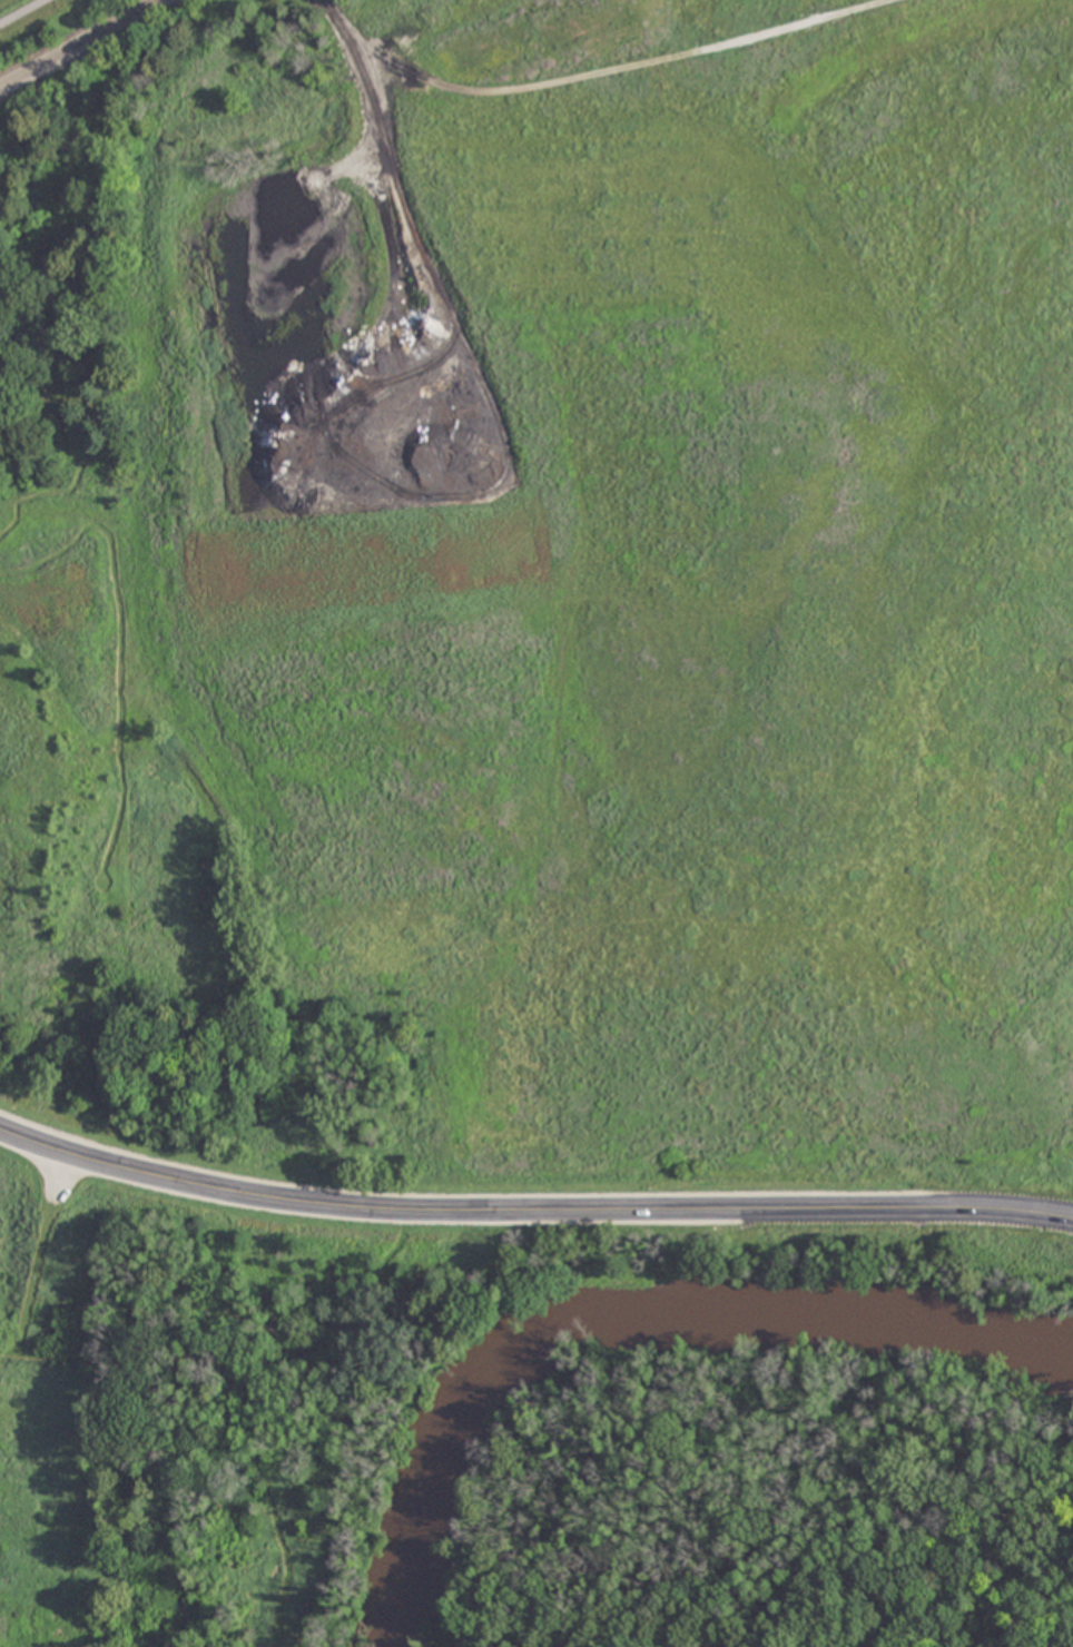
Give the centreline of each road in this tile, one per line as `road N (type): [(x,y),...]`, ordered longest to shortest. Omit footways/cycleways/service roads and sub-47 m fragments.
road 1 (secondary): [(1072,1212),(1002,1204),(372,1207),(254,1194),(142,1170),(0,1123)]

